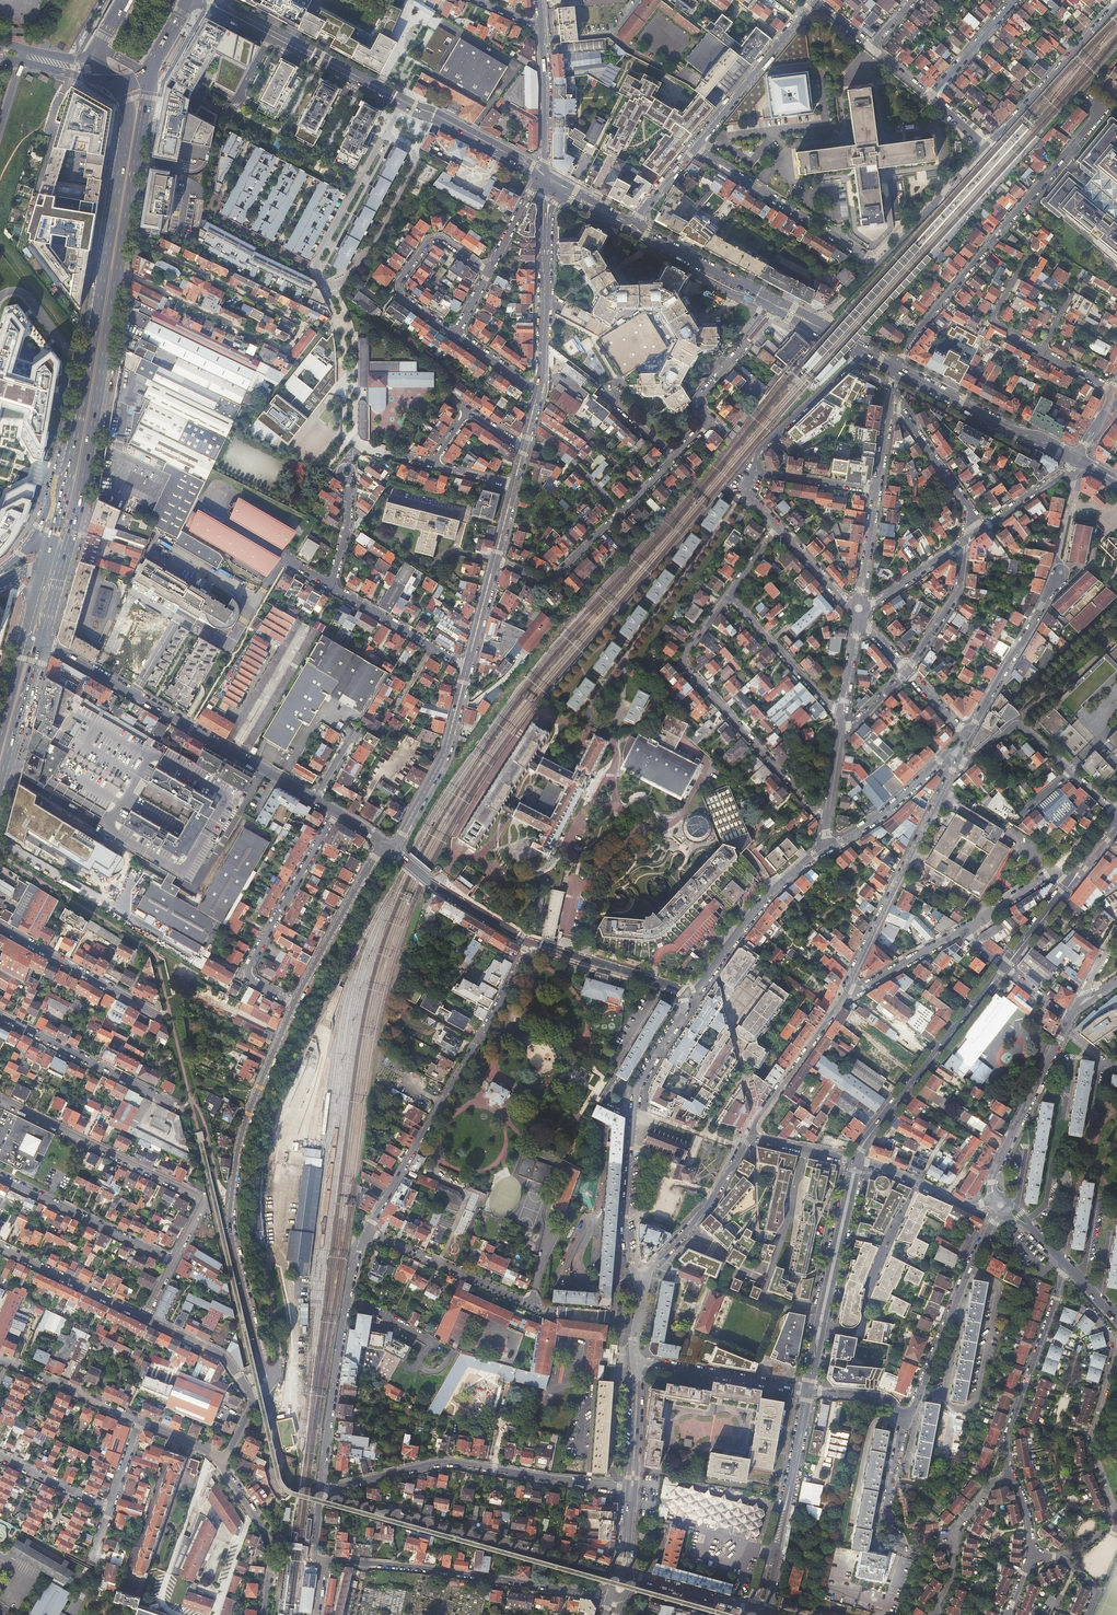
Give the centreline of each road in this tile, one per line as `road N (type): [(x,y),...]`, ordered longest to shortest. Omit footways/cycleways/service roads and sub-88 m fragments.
road 1 (primary): [(119,86),(128,111),(118,184),(80,419),(48,547)]
road 2 (residential): [(125,233),(302,329),(282,348),(119,269)]
road 3 (residential): [(264,1366),(230,1213),(246,1118),(294,1004)]
road 4 (residential): [(894,367),(1093,121),(1094,103)]
road 5 (residential): [(366,1231),(492,1019),(528,941)]
road 6 (residential): [(632,1490),(447,1462),(320,1492)]
road 7 (residential): [(40,642),(315,798)]
road 8 (tertiary): [(687,993),(636,1095),(626,1231),(641,1279)]
road 9 (primary): [(64,562),(119,269)]
road 10 (residential): [(317,1559),(611,1594)]
road 11 (residential): [(828,817),(812,809),(685,665),(729,595)]
road 12 (residential): [(172,1262),(199,1208),(197,1197),(0,1099)]
road 13 (residential): [(320,1492),(349,1288),(366,1231)]
road 14 (residential): [(570,1563),(320,1492)]
road 15 (residential): [(850,989),(957,760)]
road 16 (secondary): [(857,1161),(1004,967)]
road 17 (residential): [(294,1004),(251,981),(249,965),(336,811)]
road 18 (secondary): [(809,1389),(857,1161)]
road 19 (residential): [(905,1414),(1001,1205)]
road 20 (secondary): [(197,0),(401,105)]
road 21 (residential): [(1062,1262),(1009,1431),(1011,1475)]
road 22 (residential): [(877,265),(695,148)]
road 23 (residential): [(1069,1018),(994,1171),(1001,1205)]
road 24 (tertiary): [(829,847),(766,898),(687,993)]
road 25 (secondary): [(894,367),(1077,458)]
road 26 (residential): [(326,289),(345,281),(375,242),(415,168),(414,152),(384,136)]
road 27 (residential): [(455,335),(403,298),(400,280),(439,238),(488,272)]
road 28 (residential): [(467,667),(444,753),(391,848)]
road 29 (unclassified): [(171,1104),(0,1015)]
road 30 (residential): [(1116,5),(985,146)]
road 31 (residential): [(172,1262),(0,1176)]
road 32 (residential): [(695,148),(815,1)]
road 33 (residential): [(294,1004),(374,857),(391,848)]
road 34 (residential): [(968,736),(1058,577)]
road 35 (tertiary): [(641,1279),(695,1222),(753,1137)]
road 36 (residential): [(0,927),(158,1015)]
road 37 (residential): [(366,1231),(531,1304)]
road 38 (residential): [(850,989),(763,1111),(753,1137)]
road 39 (unclassified): [(634,1360),(809,1389)]
road 40 (residential): [(384,136),(318,257),(326,289)]
road 41 (secondary): [(774,1556),(809,1389)]
road 42 (residential): [(219,1461),(271,1540),(264,1614)]
road 43 (residential): [(842,719),(729,595)]
road 44 (residential): [(528,941),(687,993)]
road 45 (residential): [(391,848),(440,888),(528,941)]
road 46 (residential): [(862,350),(760,451),(752,471)]
road 47 (residential): [(543,227),(538,390)]
road 48 (residential): [(145,1317),(0,1247)]
road 49 (residential): [(985,146),(877,265)]
road 50 (primary): [(125,233),(148,74)]
road 51 (residential): [(331,586),(467,667)]
road 52 (residential): [(495,561),(550,580),(621,511)]
road 53 (residential): [(974,534),(968,506),(903,414),(889,407)]
road 54 (secondary): [(401,105),(538,175)]
road 55 (residential): [(946,756),(879,817),(829,847)]
road 56 (residential): [(905,1414),(887,1507),(905,1558)]
road 57 (primary): [(0,784),(40,642)]
road 58 (residential): [(907,670),(959,589),(965,541)]
road 59 (secondary): [(546,172),(541,28)]
road 60 (residential): [(1069,772),(1019,726),(972,762),(957,760)]
road 61 (tertiary): [(634,1360),(632,1490)]
road 62 (residential): [(1070,884),(1047,875),(960,932)]
road 63 (residential): [(930,97),(1014,0)]
road 64 (residential): [(974,534),(1077,458)]
road 65 (residential): [(752,1610),(629,1576)]
road 66 (residential): [(877,491),(752,471)]
road 67 (secondary): [(754,293),(643,233)]
road 68 (residential): [(1040,352),(993,318),(1026,259)]
road 69 (residential): [(859,608),(965,541)]
road 70 (residential): [(960,932),(850,989)]

